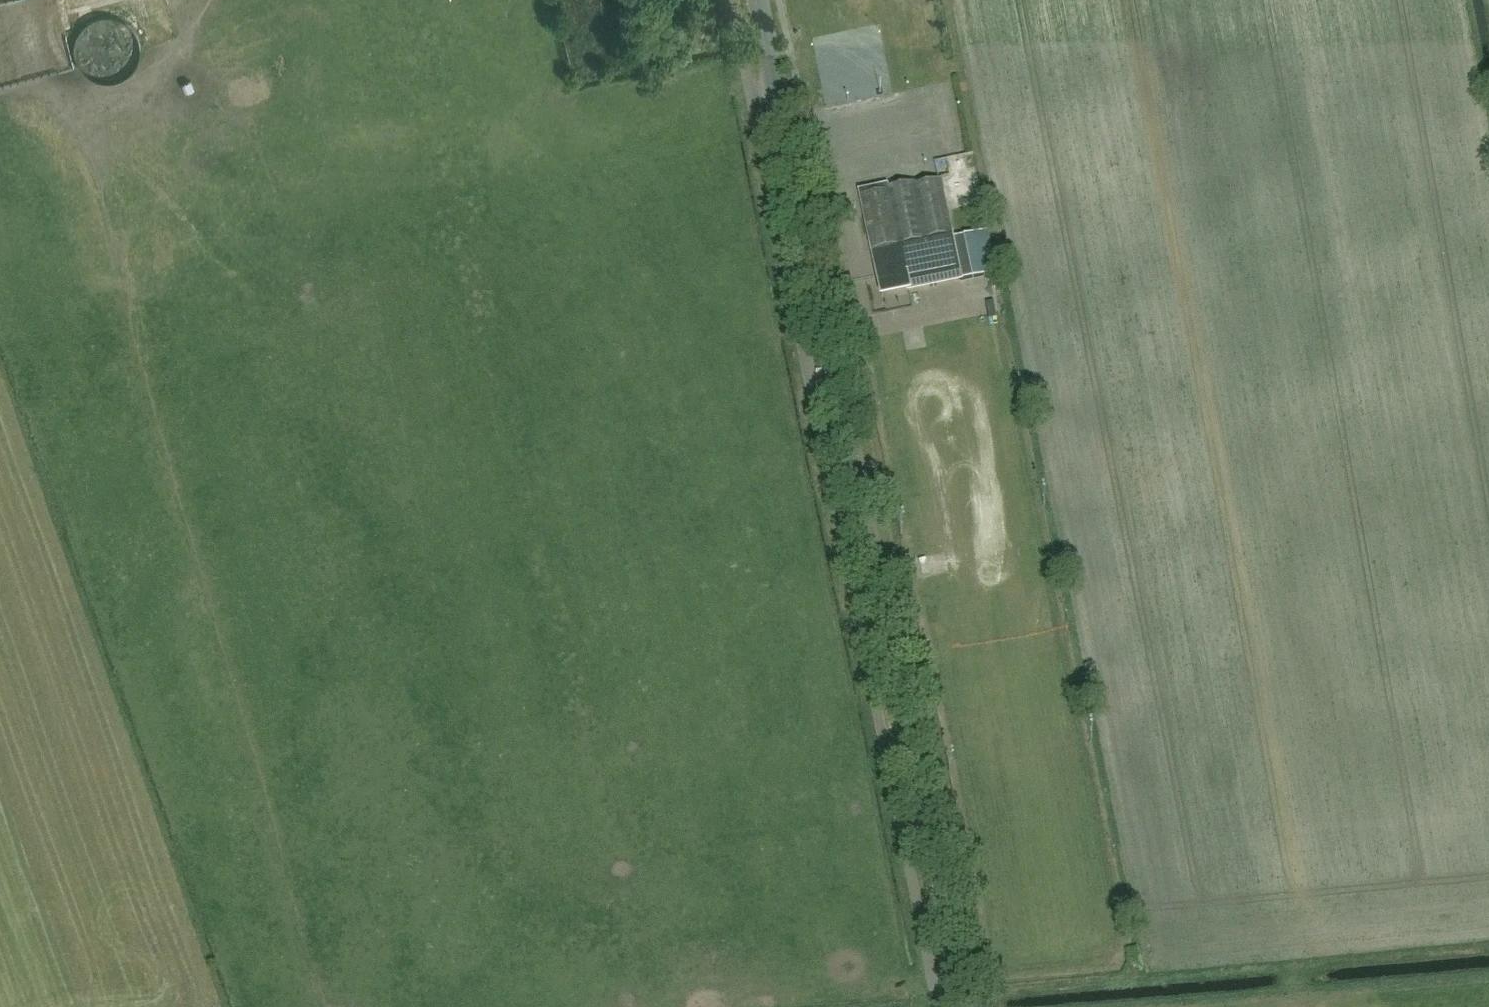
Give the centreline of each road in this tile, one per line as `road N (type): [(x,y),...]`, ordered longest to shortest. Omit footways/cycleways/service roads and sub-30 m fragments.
road 1 (unclassified): [(967,1006),(758,0)]

